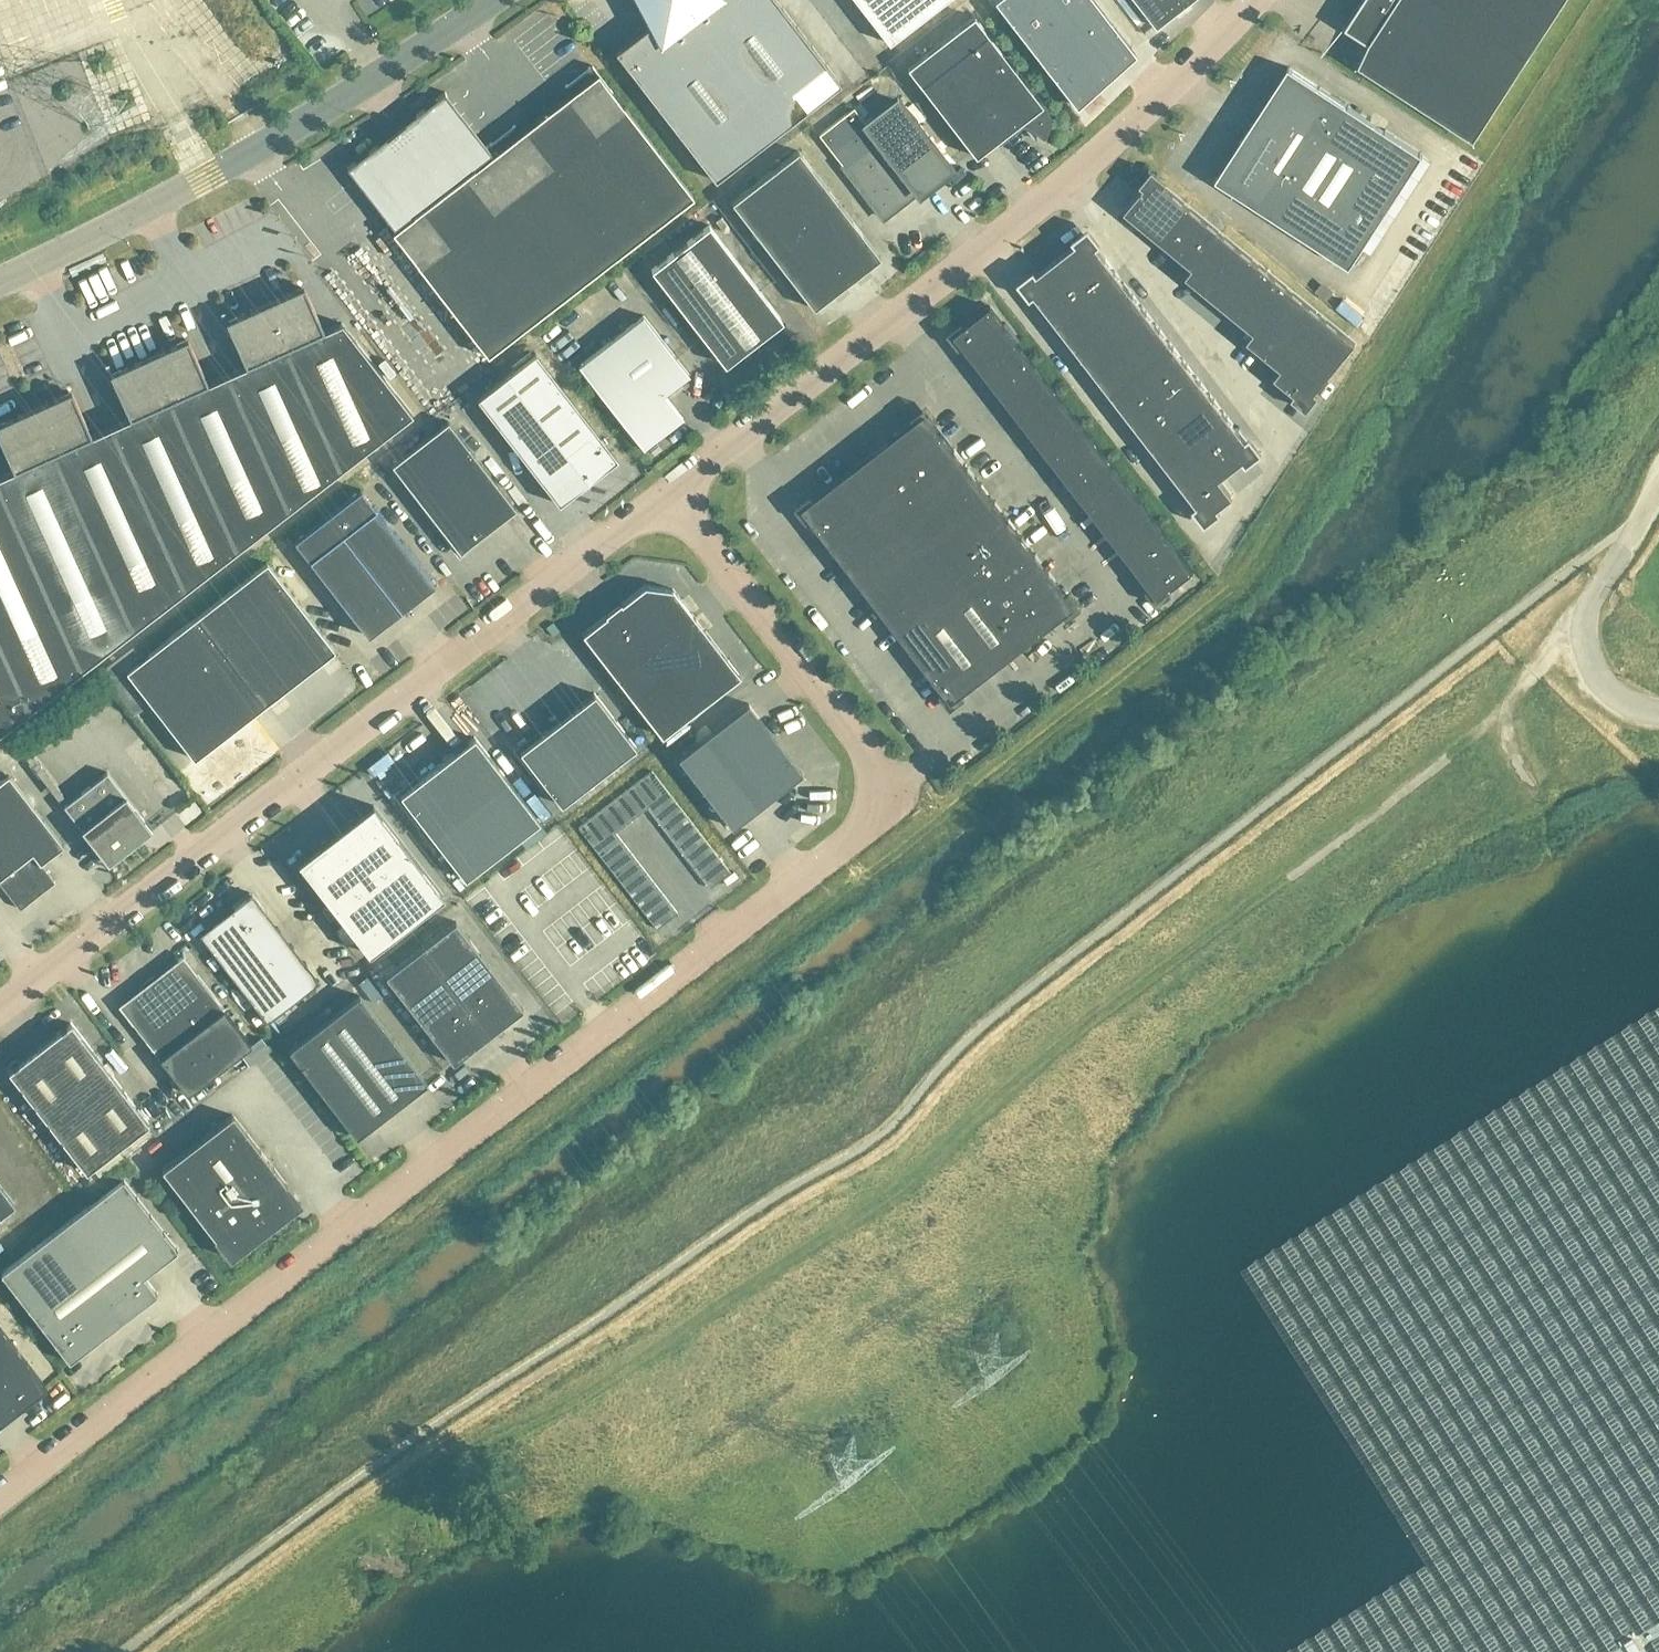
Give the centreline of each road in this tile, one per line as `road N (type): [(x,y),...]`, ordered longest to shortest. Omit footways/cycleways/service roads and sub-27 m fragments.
road 1 (unclassified): [(667,492),(896,802),(0,1500)]
road 2 (unclassified): [(0,1004),(667,492)]
road 3 (unclassified): [(667,492),(1171,105),(1264,0)]
road 4 (tertiary): [(0,279),(115,228),(288,134),(494,0)]

